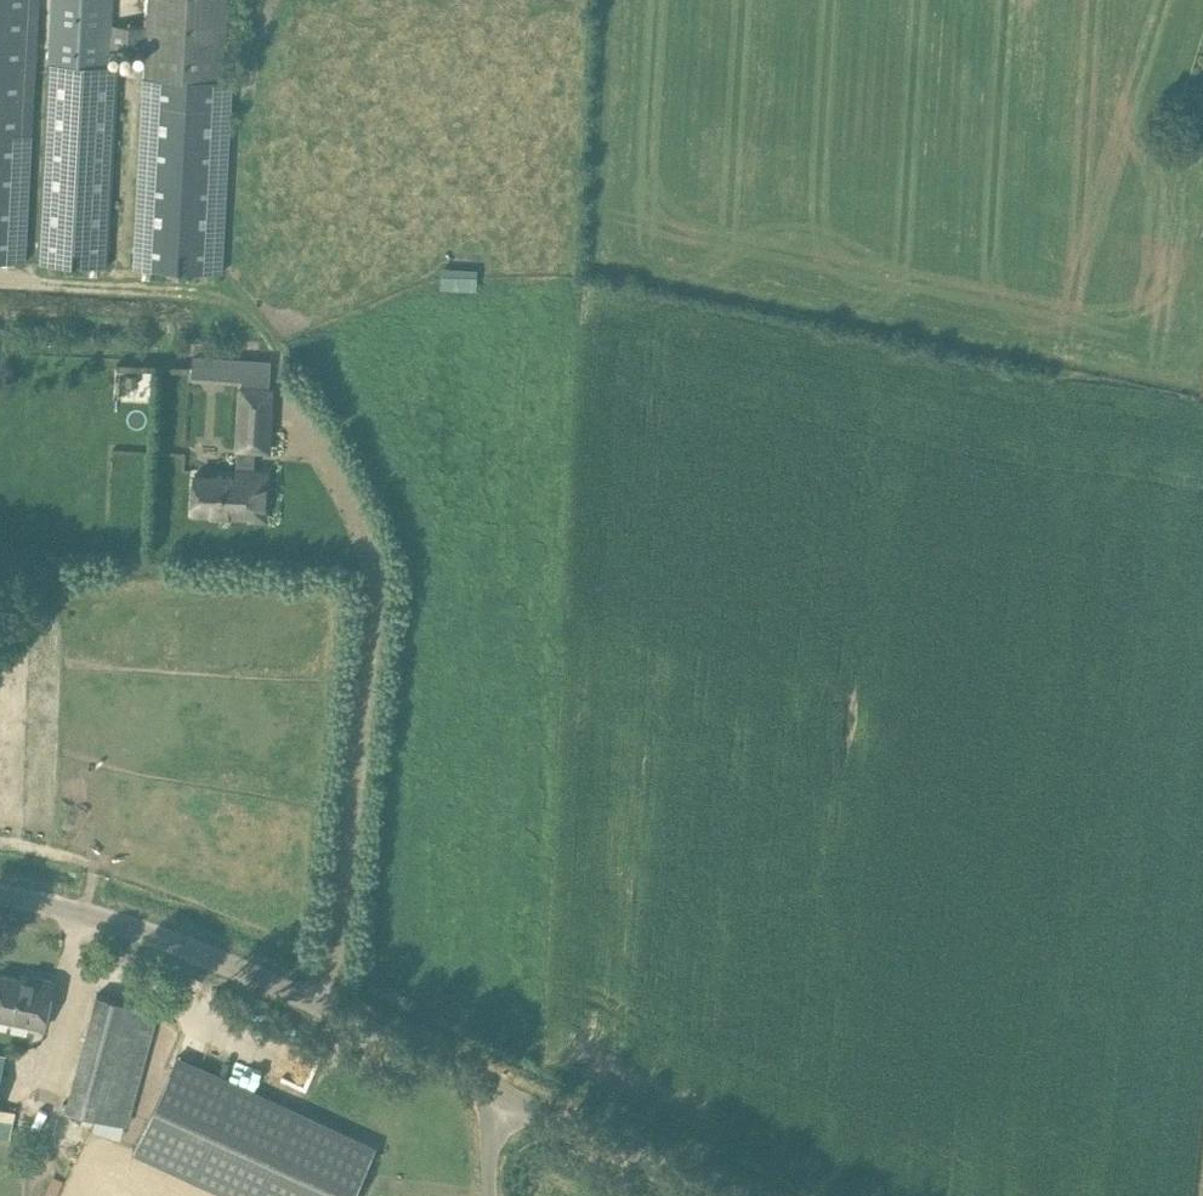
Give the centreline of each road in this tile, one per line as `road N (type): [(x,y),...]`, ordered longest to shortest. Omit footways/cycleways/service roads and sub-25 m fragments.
road 1 (unclassified): [(506,1092),(221,962),(81,913),(0,894)]
road 2 (unclassified): [(735,1195),(506,1092)]

